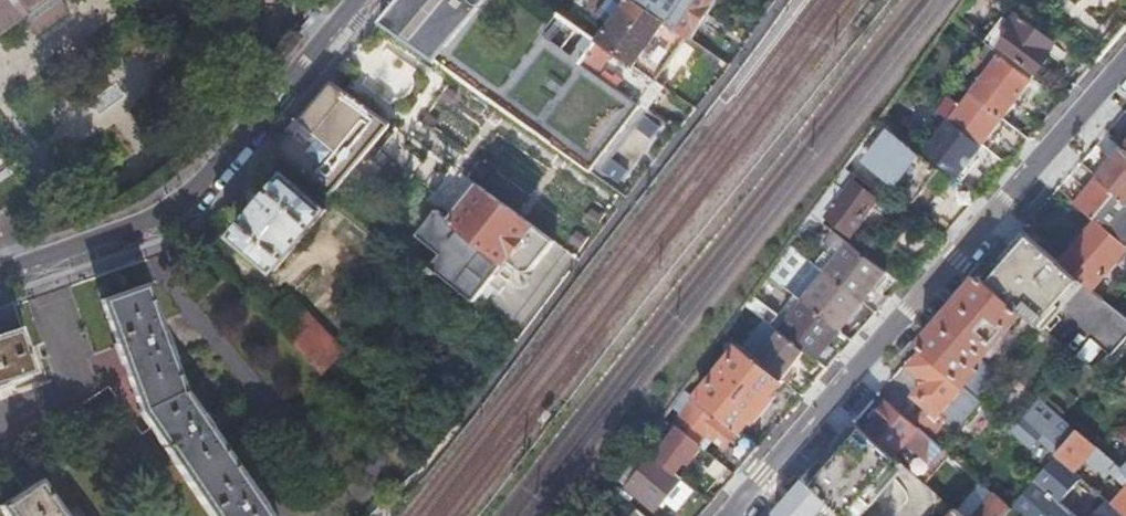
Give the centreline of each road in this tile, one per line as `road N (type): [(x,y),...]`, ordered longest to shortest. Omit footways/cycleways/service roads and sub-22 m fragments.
road 1 (residential): [(738,515),(1125,69)]
road 2 (residential): [(357,0),(173,216),(0,280)]

